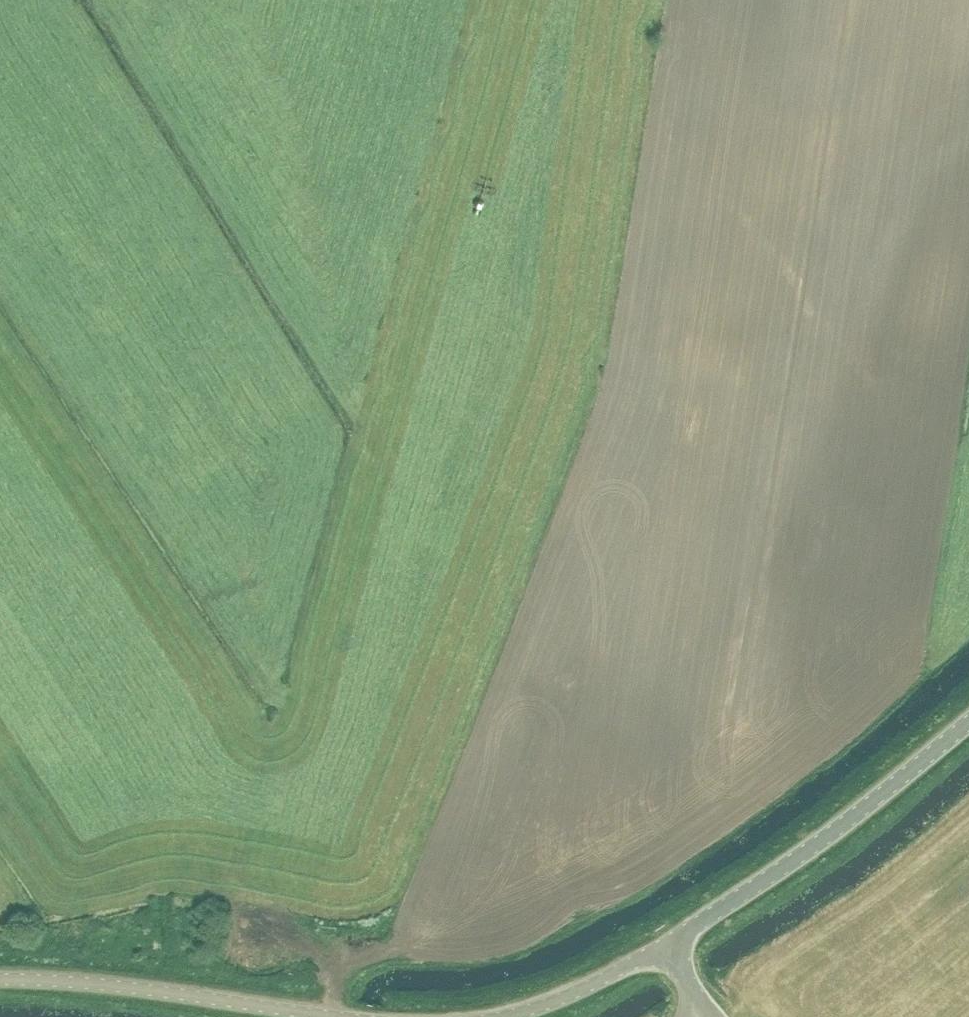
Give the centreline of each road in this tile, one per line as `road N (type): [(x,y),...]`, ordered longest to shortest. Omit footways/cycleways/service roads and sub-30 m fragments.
road 1 (unclassified): [(664,945),(822,840),(968,720)]
road 2 (unclassified): [(0,977),(116,984),(357,1016)]
road 3 (unclassified): [(486,1016),(538,1004),(664,945)]

